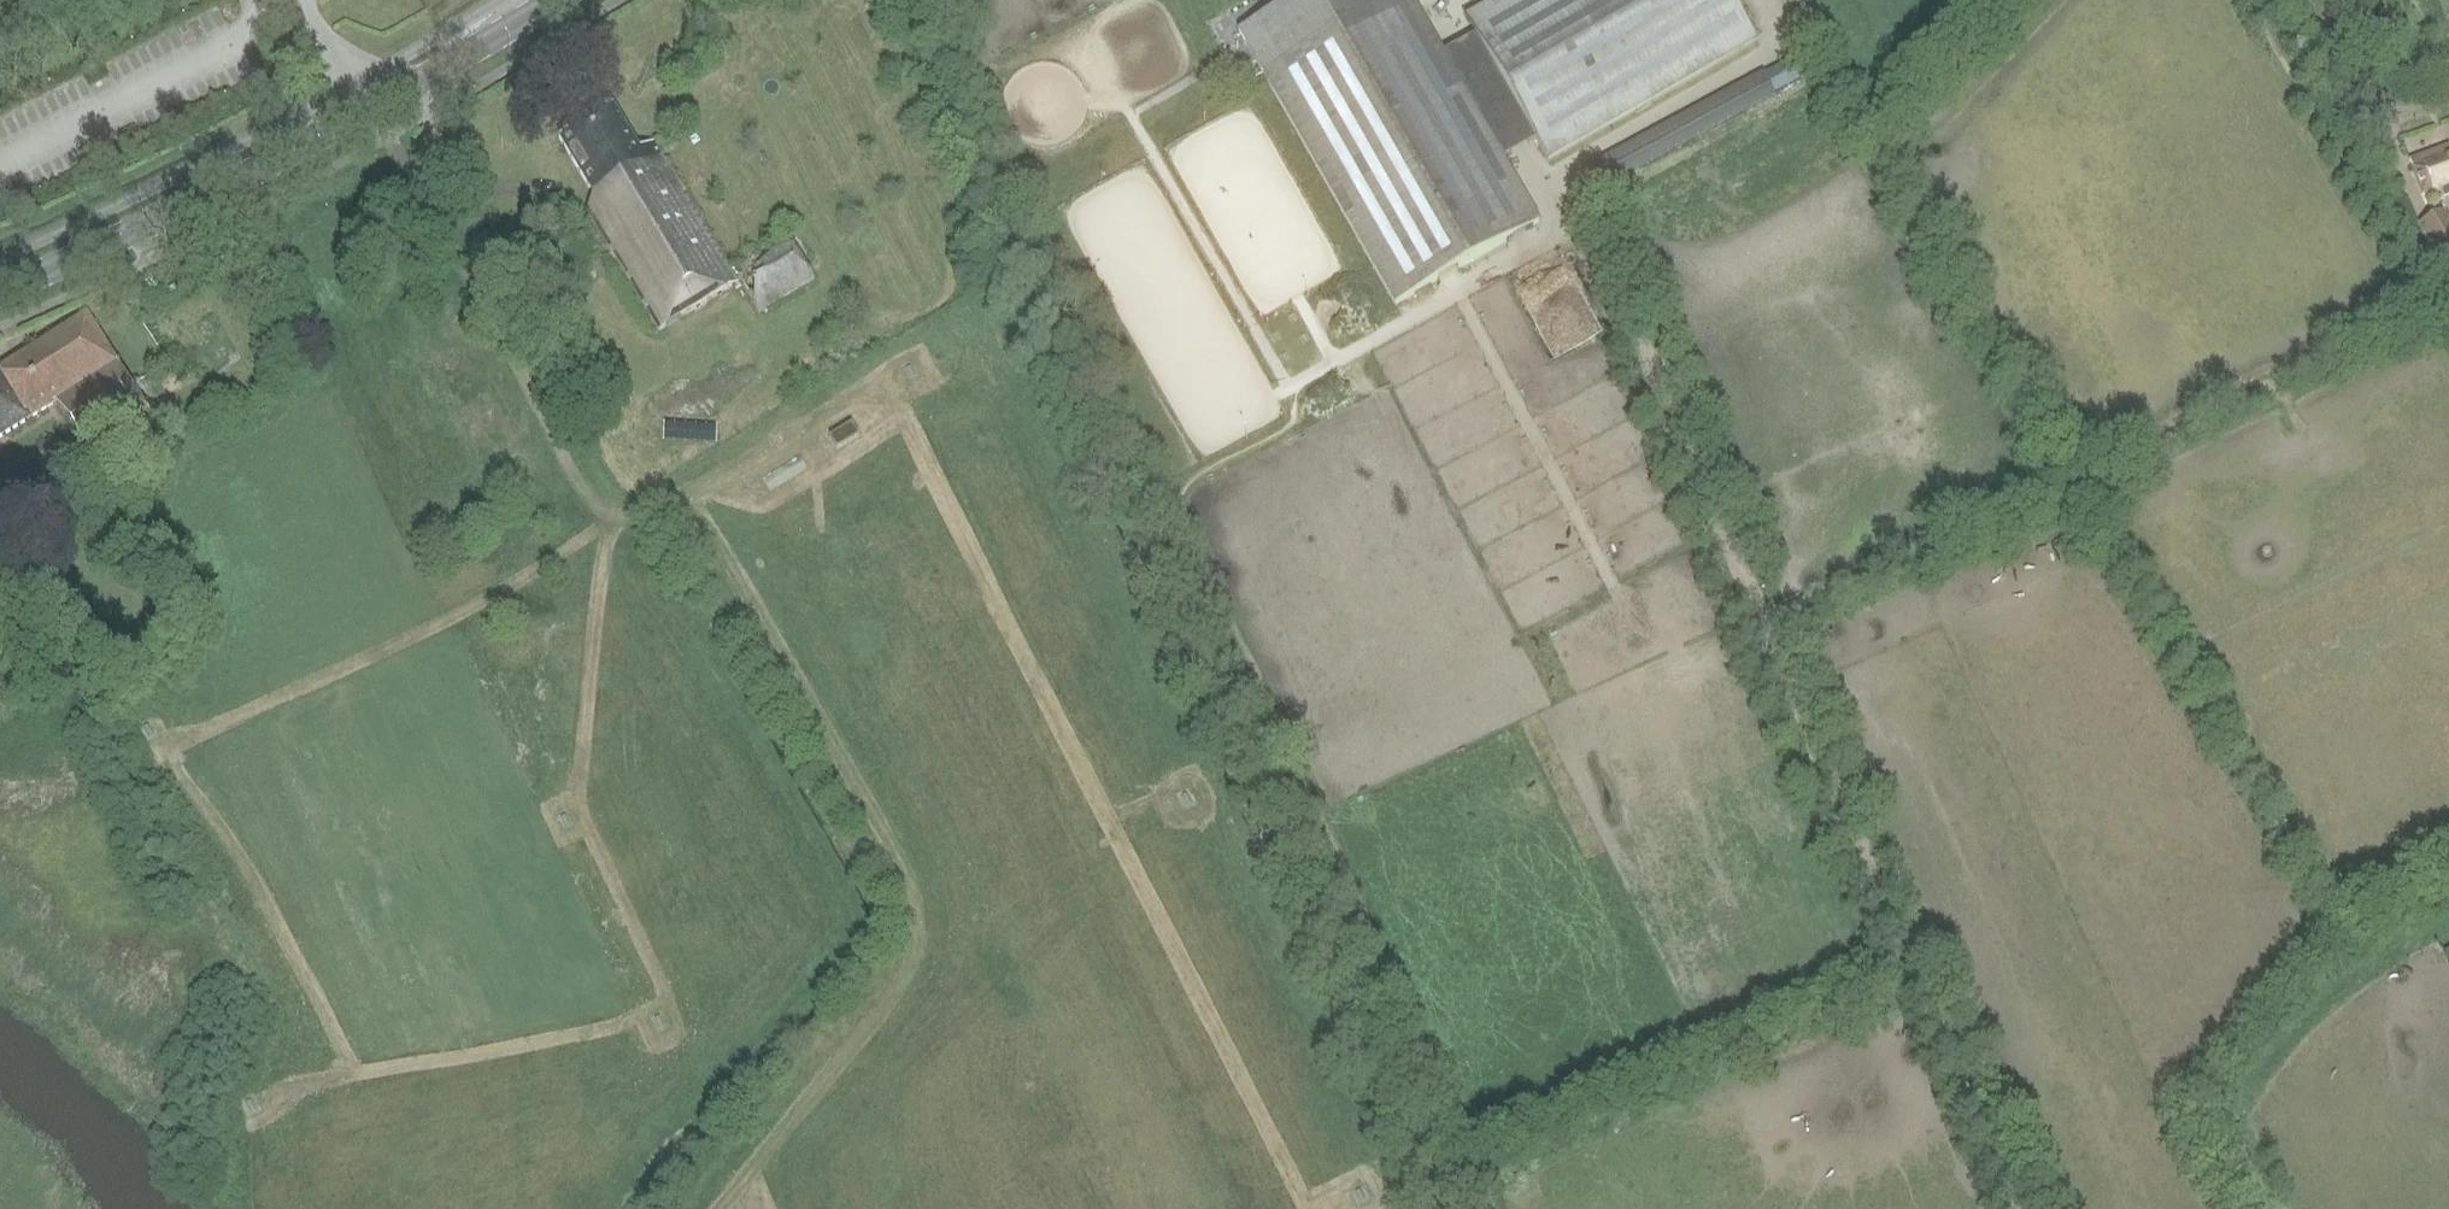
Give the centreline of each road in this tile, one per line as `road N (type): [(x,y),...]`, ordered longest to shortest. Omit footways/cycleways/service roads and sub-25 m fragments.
road 1 (track): [(2010,1208),(1758,620),(1581,232),(1566,231)]
road 2 (track): [(1299,411),(1283,435),(1190,484),(1178,502),(1181,516),(1493,1208)]
road 3 (track): [(1758,620),(2431,302)]
road 4 (track): [(1757,0),(1787,45),(1544,197),(1566,231),(1307,381),(1299,411)]
road 5 (secondary): [(0,290),(367,112),(562,0)]
road 6 (track): [(2070,472),(1818,39),(1787,45)]
road 7 (track): [(1472,1163),(1903,963)]
road 8 (track): [(2448,865),(2342,920),(2199,1082),(2192,1110),(2231,1208)]
road 9 (track): [(2248,0),(2448,330)]
road 10 (track): [(1457,294),(1613,587)]
road 11 (track): [(1885,154),(2031,0)]

